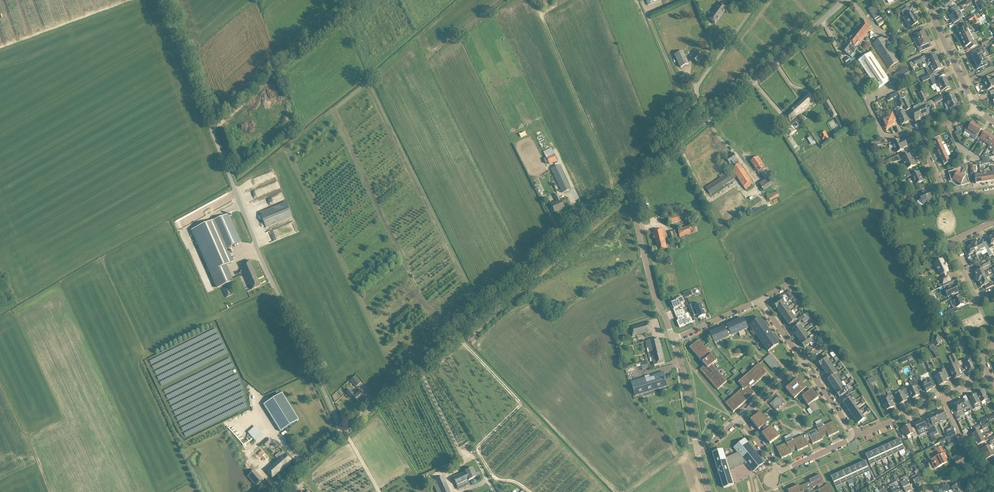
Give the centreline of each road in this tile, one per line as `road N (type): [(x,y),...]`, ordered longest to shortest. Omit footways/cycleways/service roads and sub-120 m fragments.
road 1 (unclassified): [(344,431),(267,270),(162,0)]
road 2 (unclassified): [(344,431),(629,184)]
road 3 (track): [(455,335),(522,405),(466,458),(418,368)]
road 4 (track): [(211,129),(362,0)]
road 5 (unclassified): [(709,117),(842,0)]
road 6 (residential): [(673,339),(760,300),(803,362)]
road 7 (residential): [(673,339),(652,288),(629,184)]
road 8 (residential): [(740,418),(779,470),(852,436)]
road 9 (unclassified): [(709,117),(698,86),(759,0)]
road 10 (residential): [(993,292),(974,293),(953,244),(993,221)]

